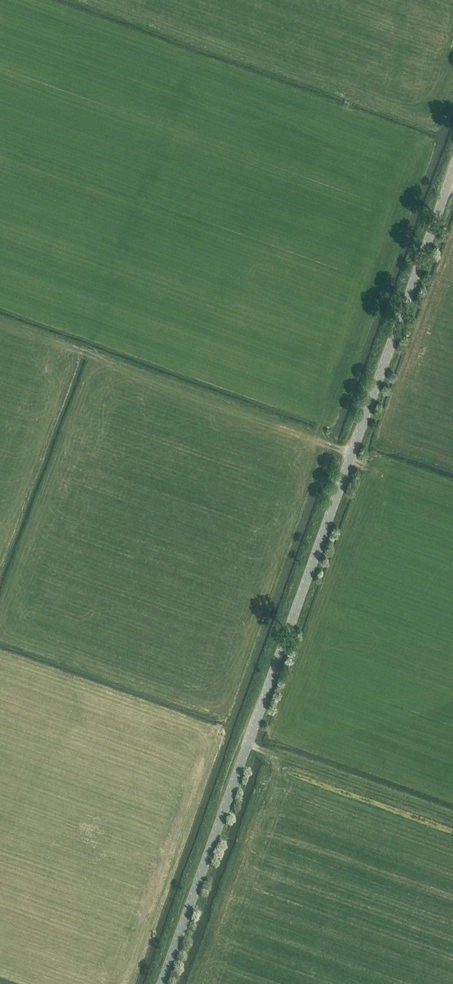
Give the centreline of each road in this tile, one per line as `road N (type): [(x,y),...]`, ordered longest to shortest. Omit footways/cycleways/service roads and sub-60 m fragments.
road 1 (tertiary): [(162,983),(452,172)]

